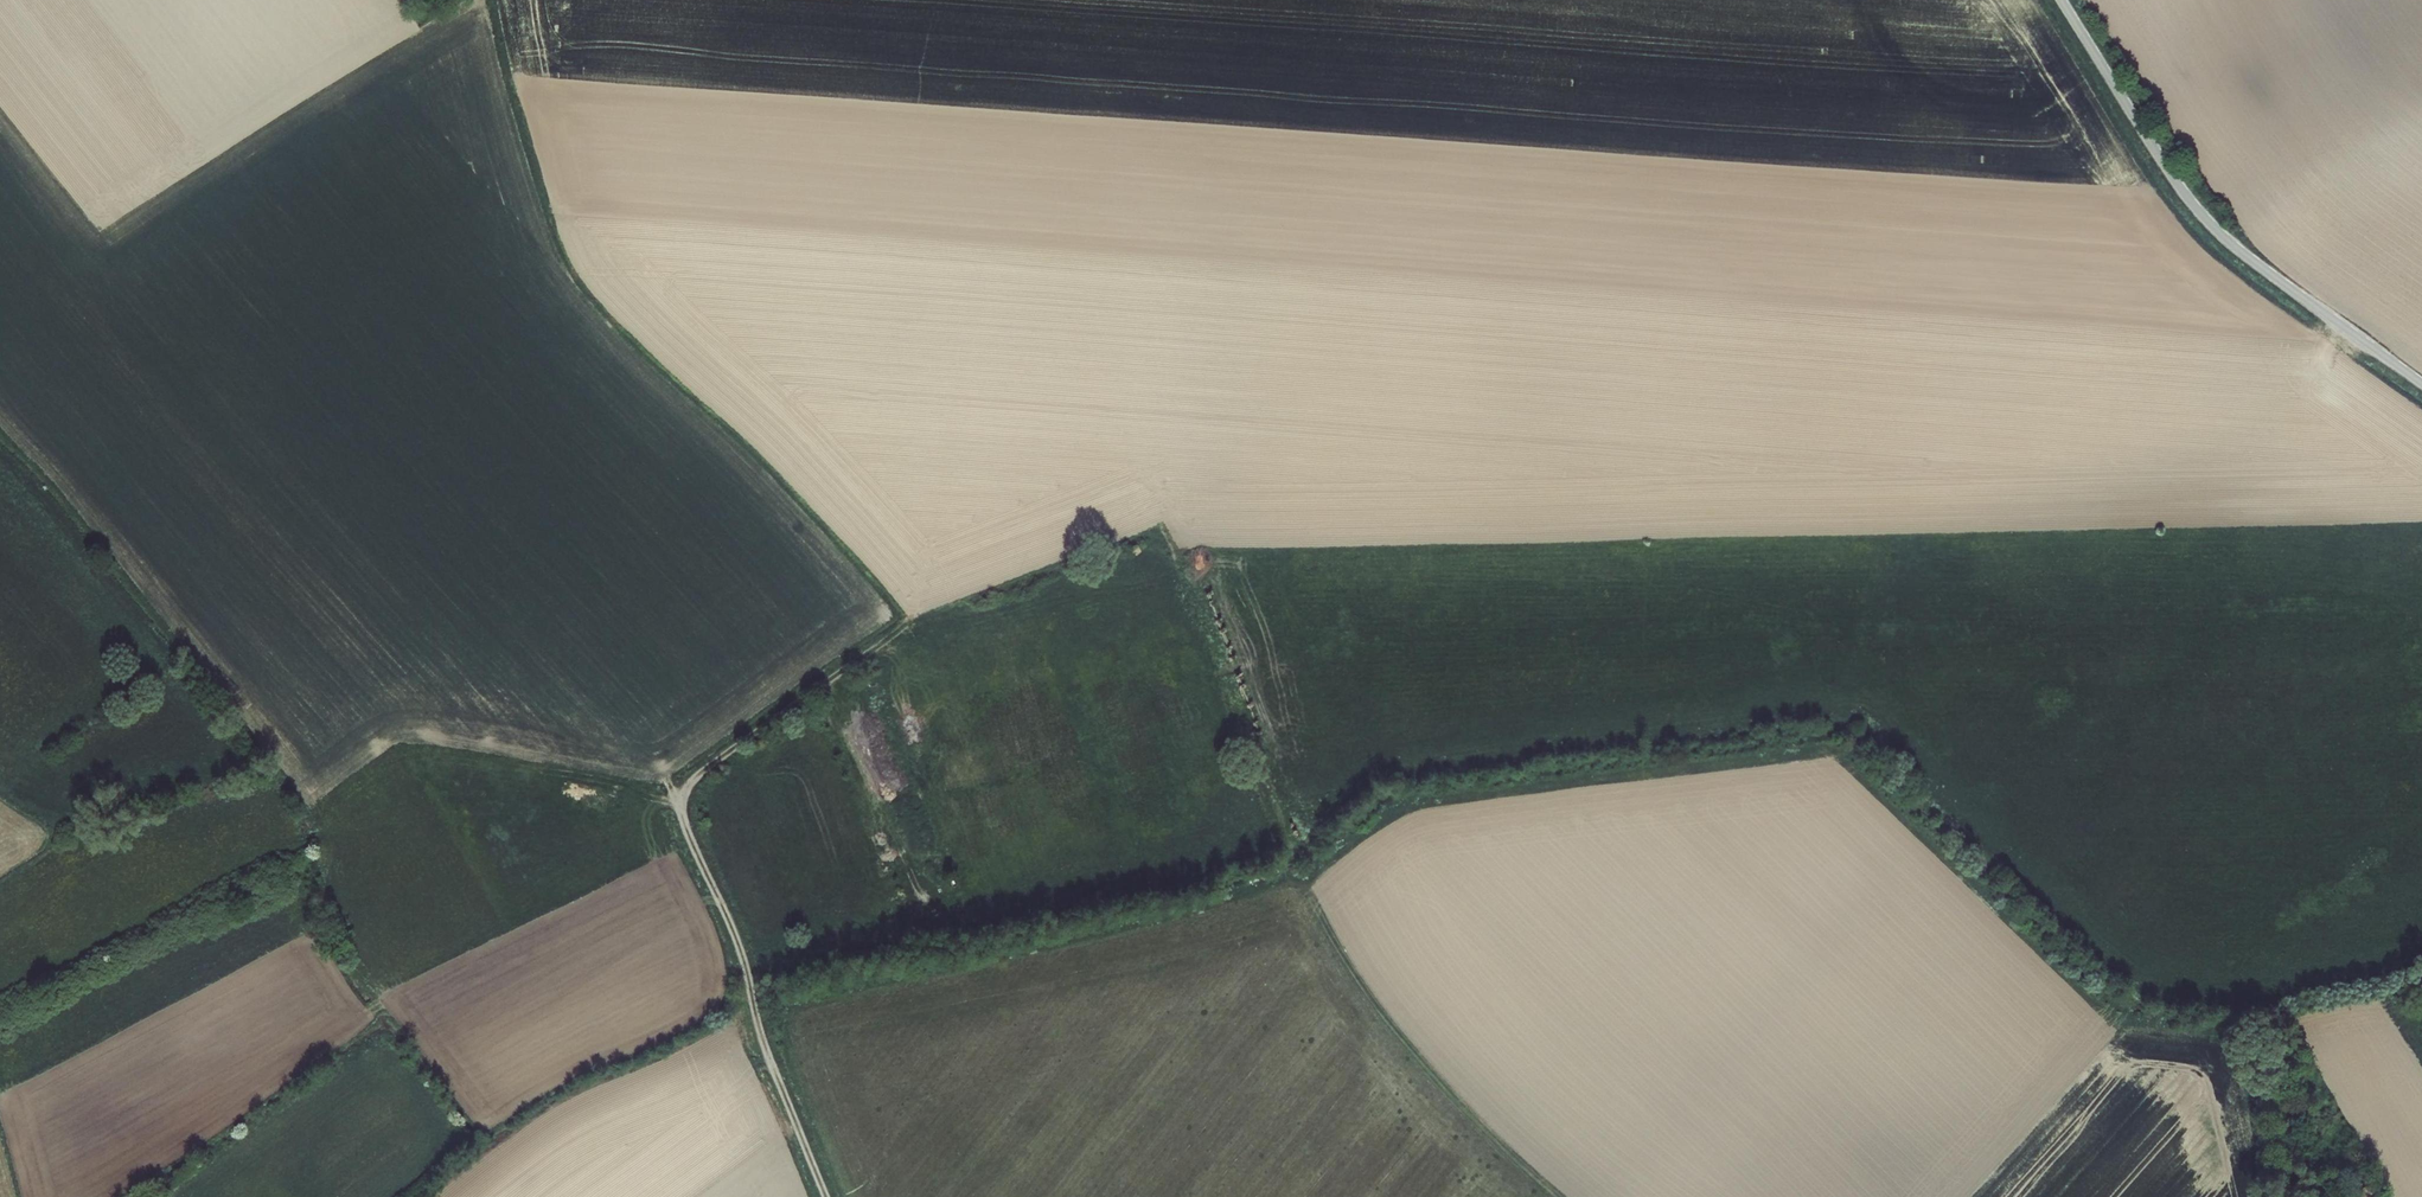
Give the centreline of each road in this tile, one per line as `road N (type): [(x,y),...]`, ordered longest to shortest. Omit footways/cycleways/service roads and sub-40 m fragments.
road 1 (track): [(827,1196),(757,1023),(737,940),(679,820),(686,785),(893,639),(915,608),(1142,519)]
road 2 (unclassified): [(2063,0),(2209,221),(2421,382)]

